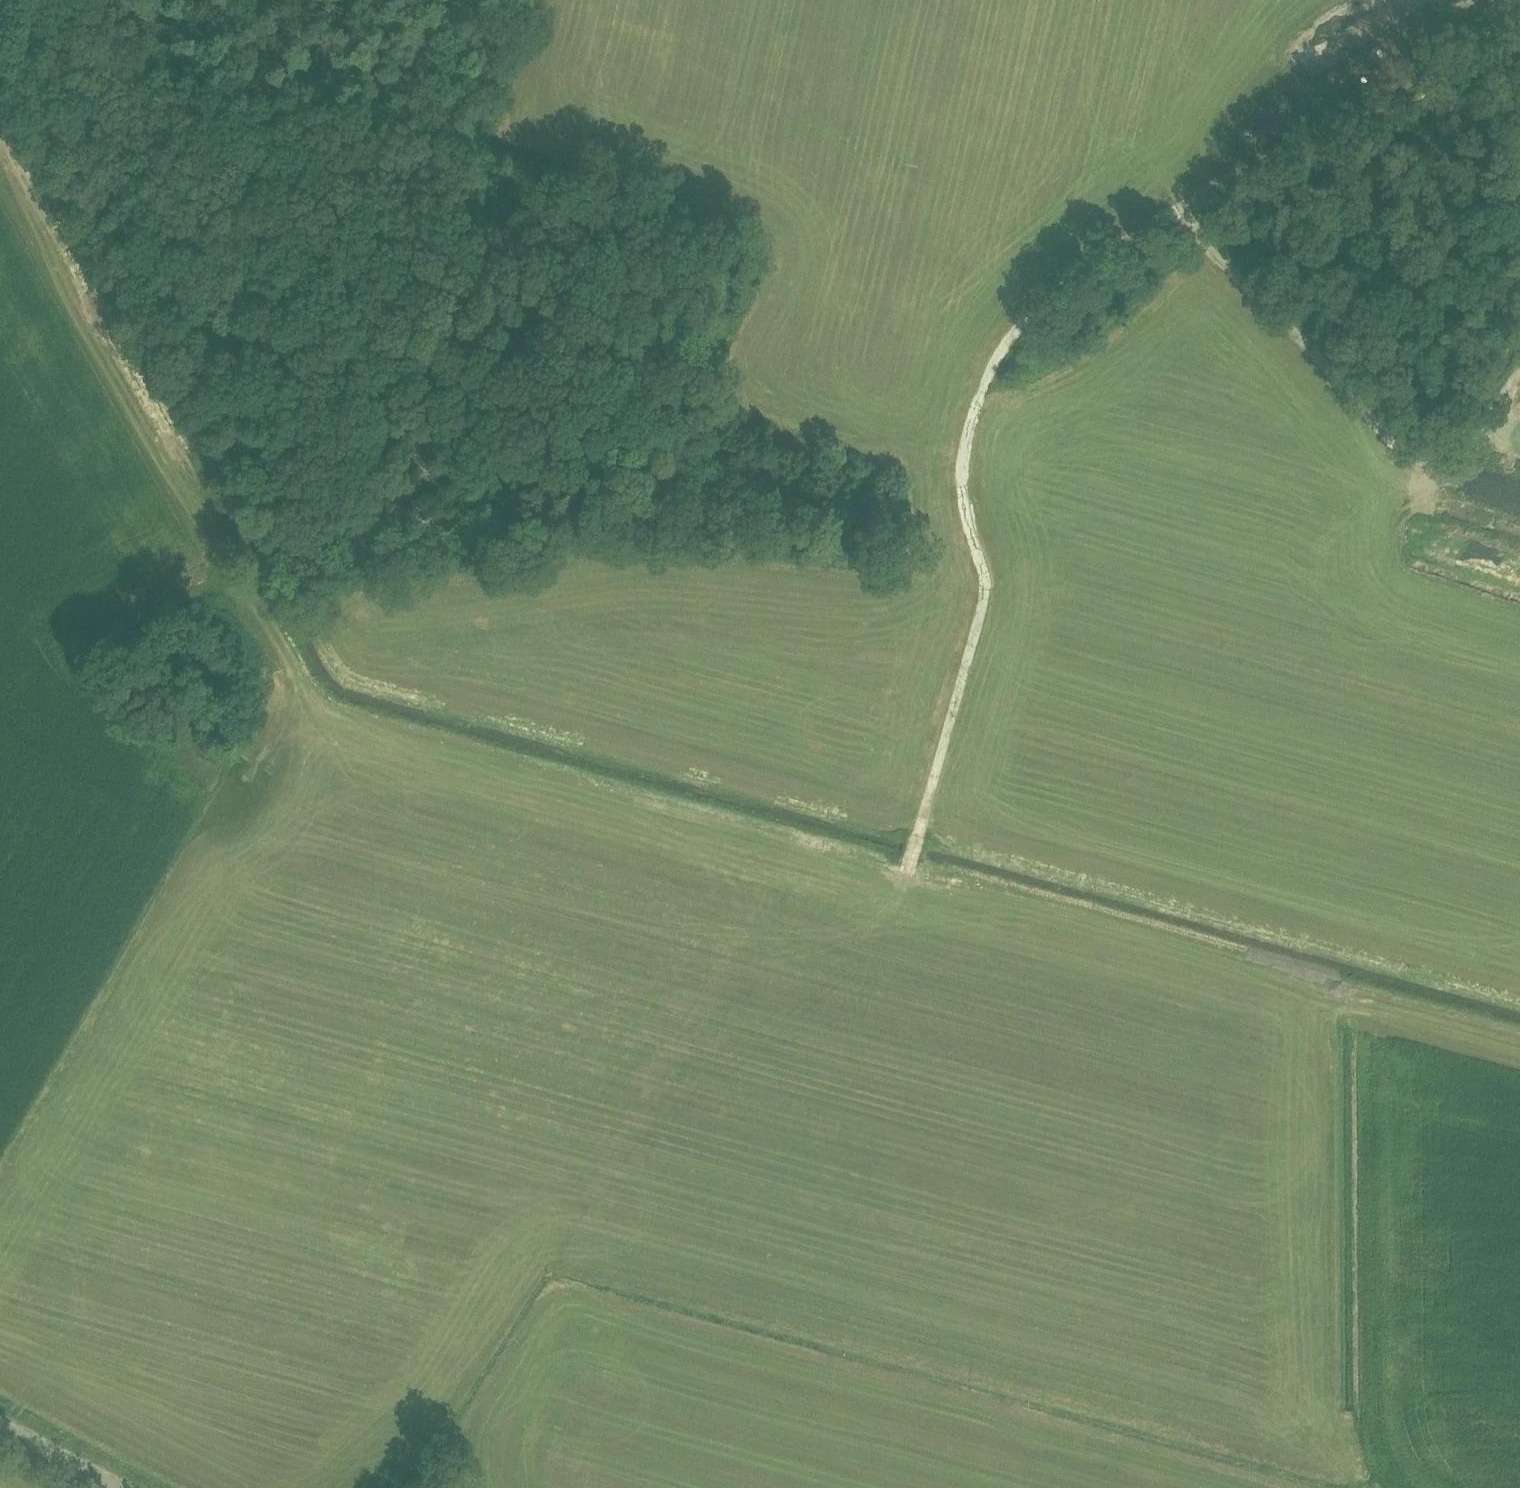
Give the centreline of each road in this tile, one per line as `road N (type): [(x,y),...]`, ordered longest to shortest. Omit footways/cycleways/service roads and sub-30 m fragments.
road 1 (track): [(909,871),(985,580),(961,482),(980,390),(1011,336),(1106,251),(1184,211),(1201,240),(1398,447),(1432,469),(1465,459),(1519,371)]
road 2 (unclassified): [(114,1487),(0,1427)]

